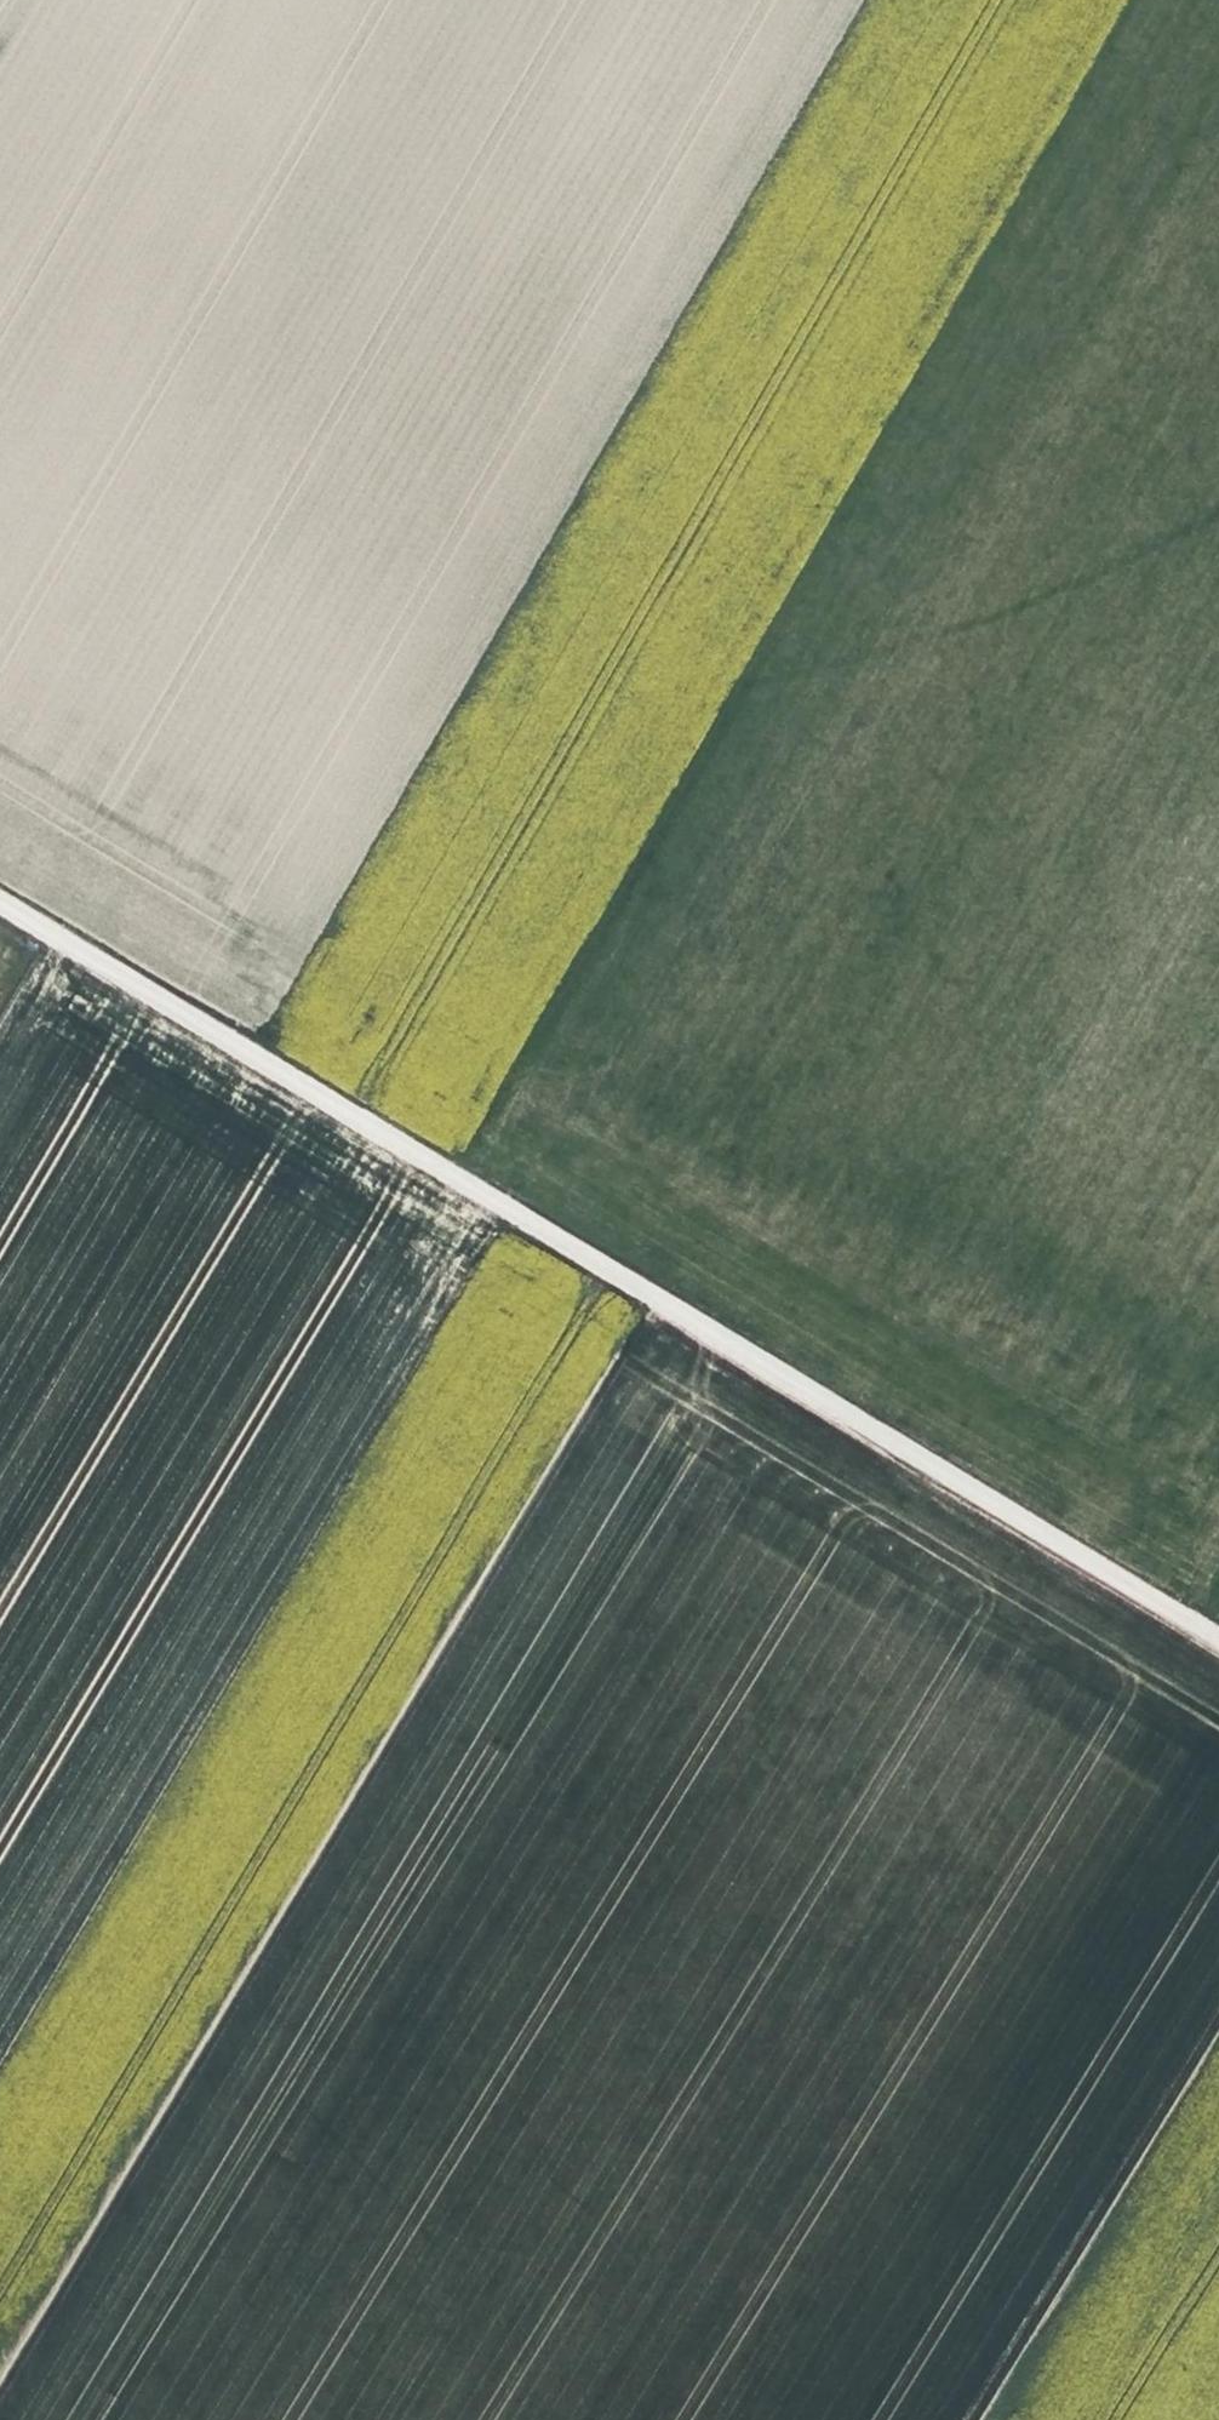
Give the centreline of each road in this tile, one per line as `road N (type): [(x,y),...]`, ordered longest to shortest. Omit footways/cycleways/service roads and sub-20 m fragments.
road 1 (unclassified): [(1218,1640),(0,904)]

